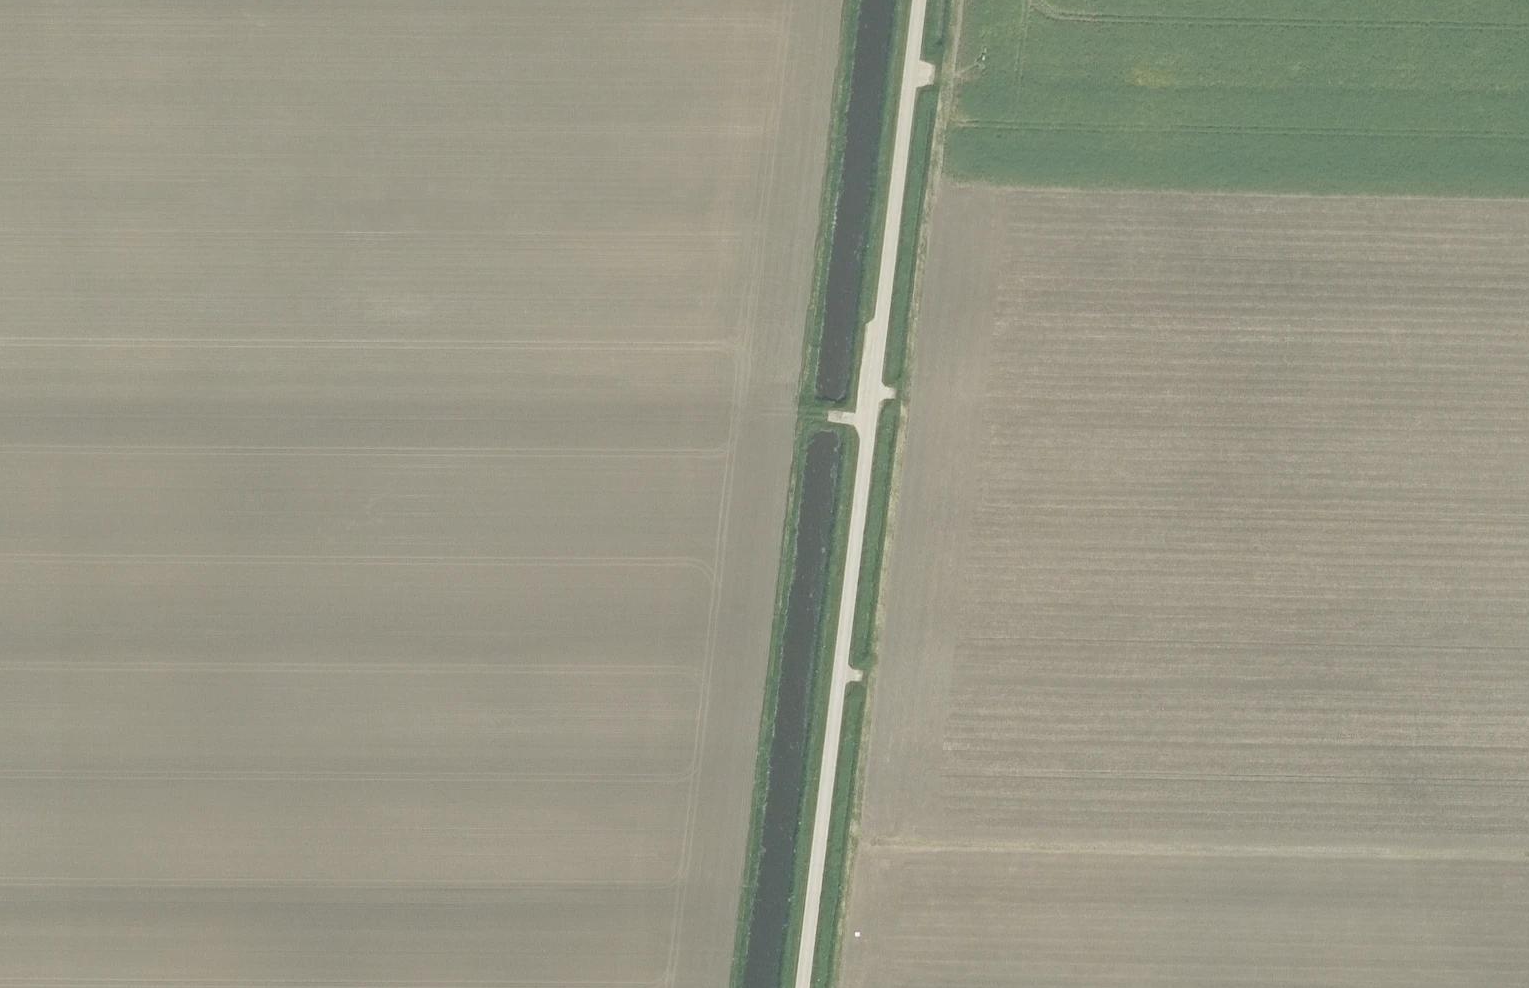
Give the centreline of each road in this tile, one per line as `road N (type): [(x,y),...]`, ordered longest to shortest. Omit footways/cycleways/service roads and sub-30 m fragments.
road 1 (unclassified): [(804,987),(921,0)]

